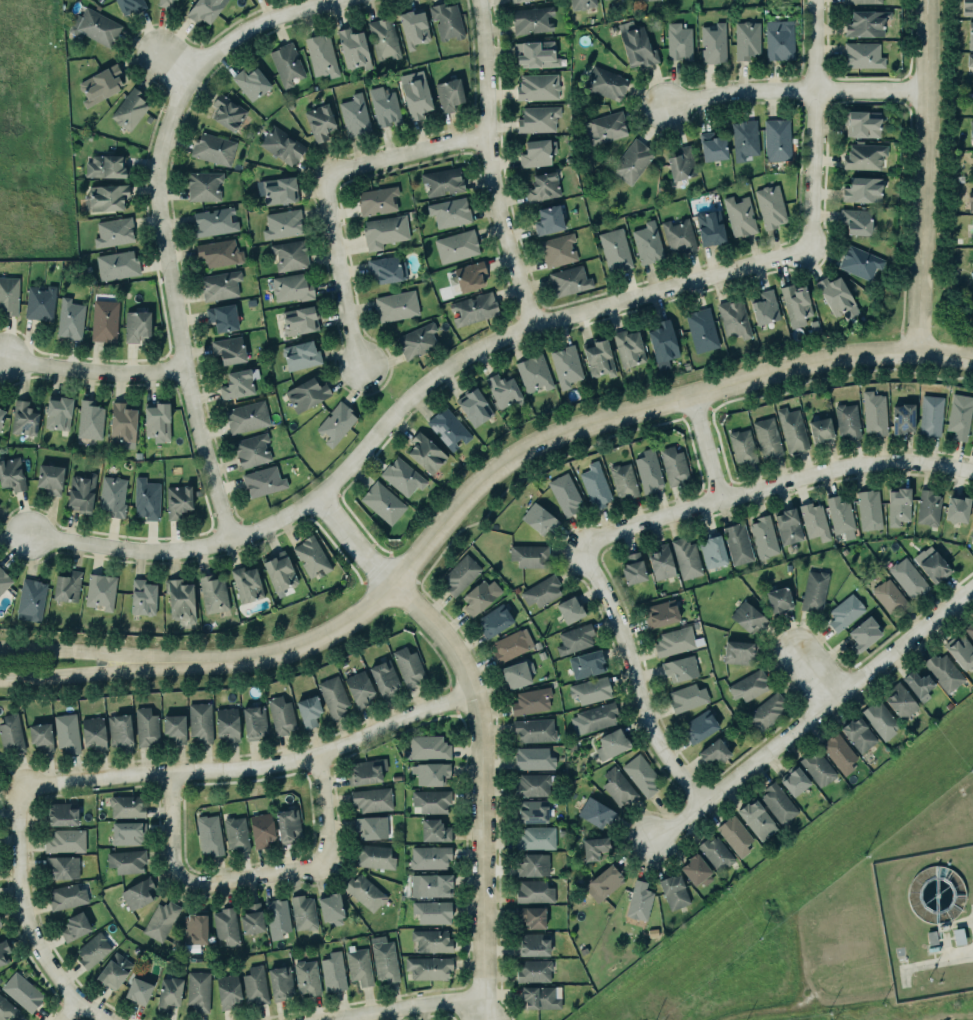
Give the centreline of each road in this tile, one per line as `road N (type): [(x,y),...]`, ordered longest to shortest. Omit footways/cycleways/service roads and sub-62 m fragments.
road 1 (tertiary): [(972,359),(883,352),(804,365),(558,437),(493,478),(394,591),(340,631),(270,656),(151,664)]
road 2 (residential): [(34,534),(114,550),(179,550),(286,519),(318,502),(424,386),(473,349),(538,317),(813,244)]
road 3 (residential): [(344,0),(269,19),(219,47),(195,73),(162,149),(161,206),(186,376),(234,538)]
road 4 (residential): [(23,788),(261,768),(323,755),(409,716),(482,698)]
road 5 (residential): [(394,591),(446,627),(482,698),(488,1019)]
road 6 (residential): [(650,838),(687,819),(972,586)]
road 7 (residential): [(972,470),(902,462),(831,472),(723,496),(585,545)]
road 8 (residential): [(174,775),(176,855),(185,875),(207,883),(305,870),(326,860),(323,755)]
road 9 (tertiary): [(925,0),(920,352)]
road 10 (residential): [(538,317),(495,191),(482,0)]
road 11 (residential): [(585,545),(616,609),(652,729),(705,797)]
road 12 (residential): [(112,1019),(80,1005),(38,942),(22,856),(23,788)]
road 13 (residential): [(668,102),(778,89),(926,89)]
road 14 (residential): [(813,244),(817,0)]
road 15 (residential): [(365,361),(349,333),(328,175)]
road 16 (residential): [(2,355),(117,376),(186,376)]
road 17 (residential): [(328,175),(489,133)]
road 18 (tertiary): [(151,664),(0,649)]
road 19 (tertiary): [(0,679),(151,664)]
road 20 (residential): [(483,998),(343,1019)]

